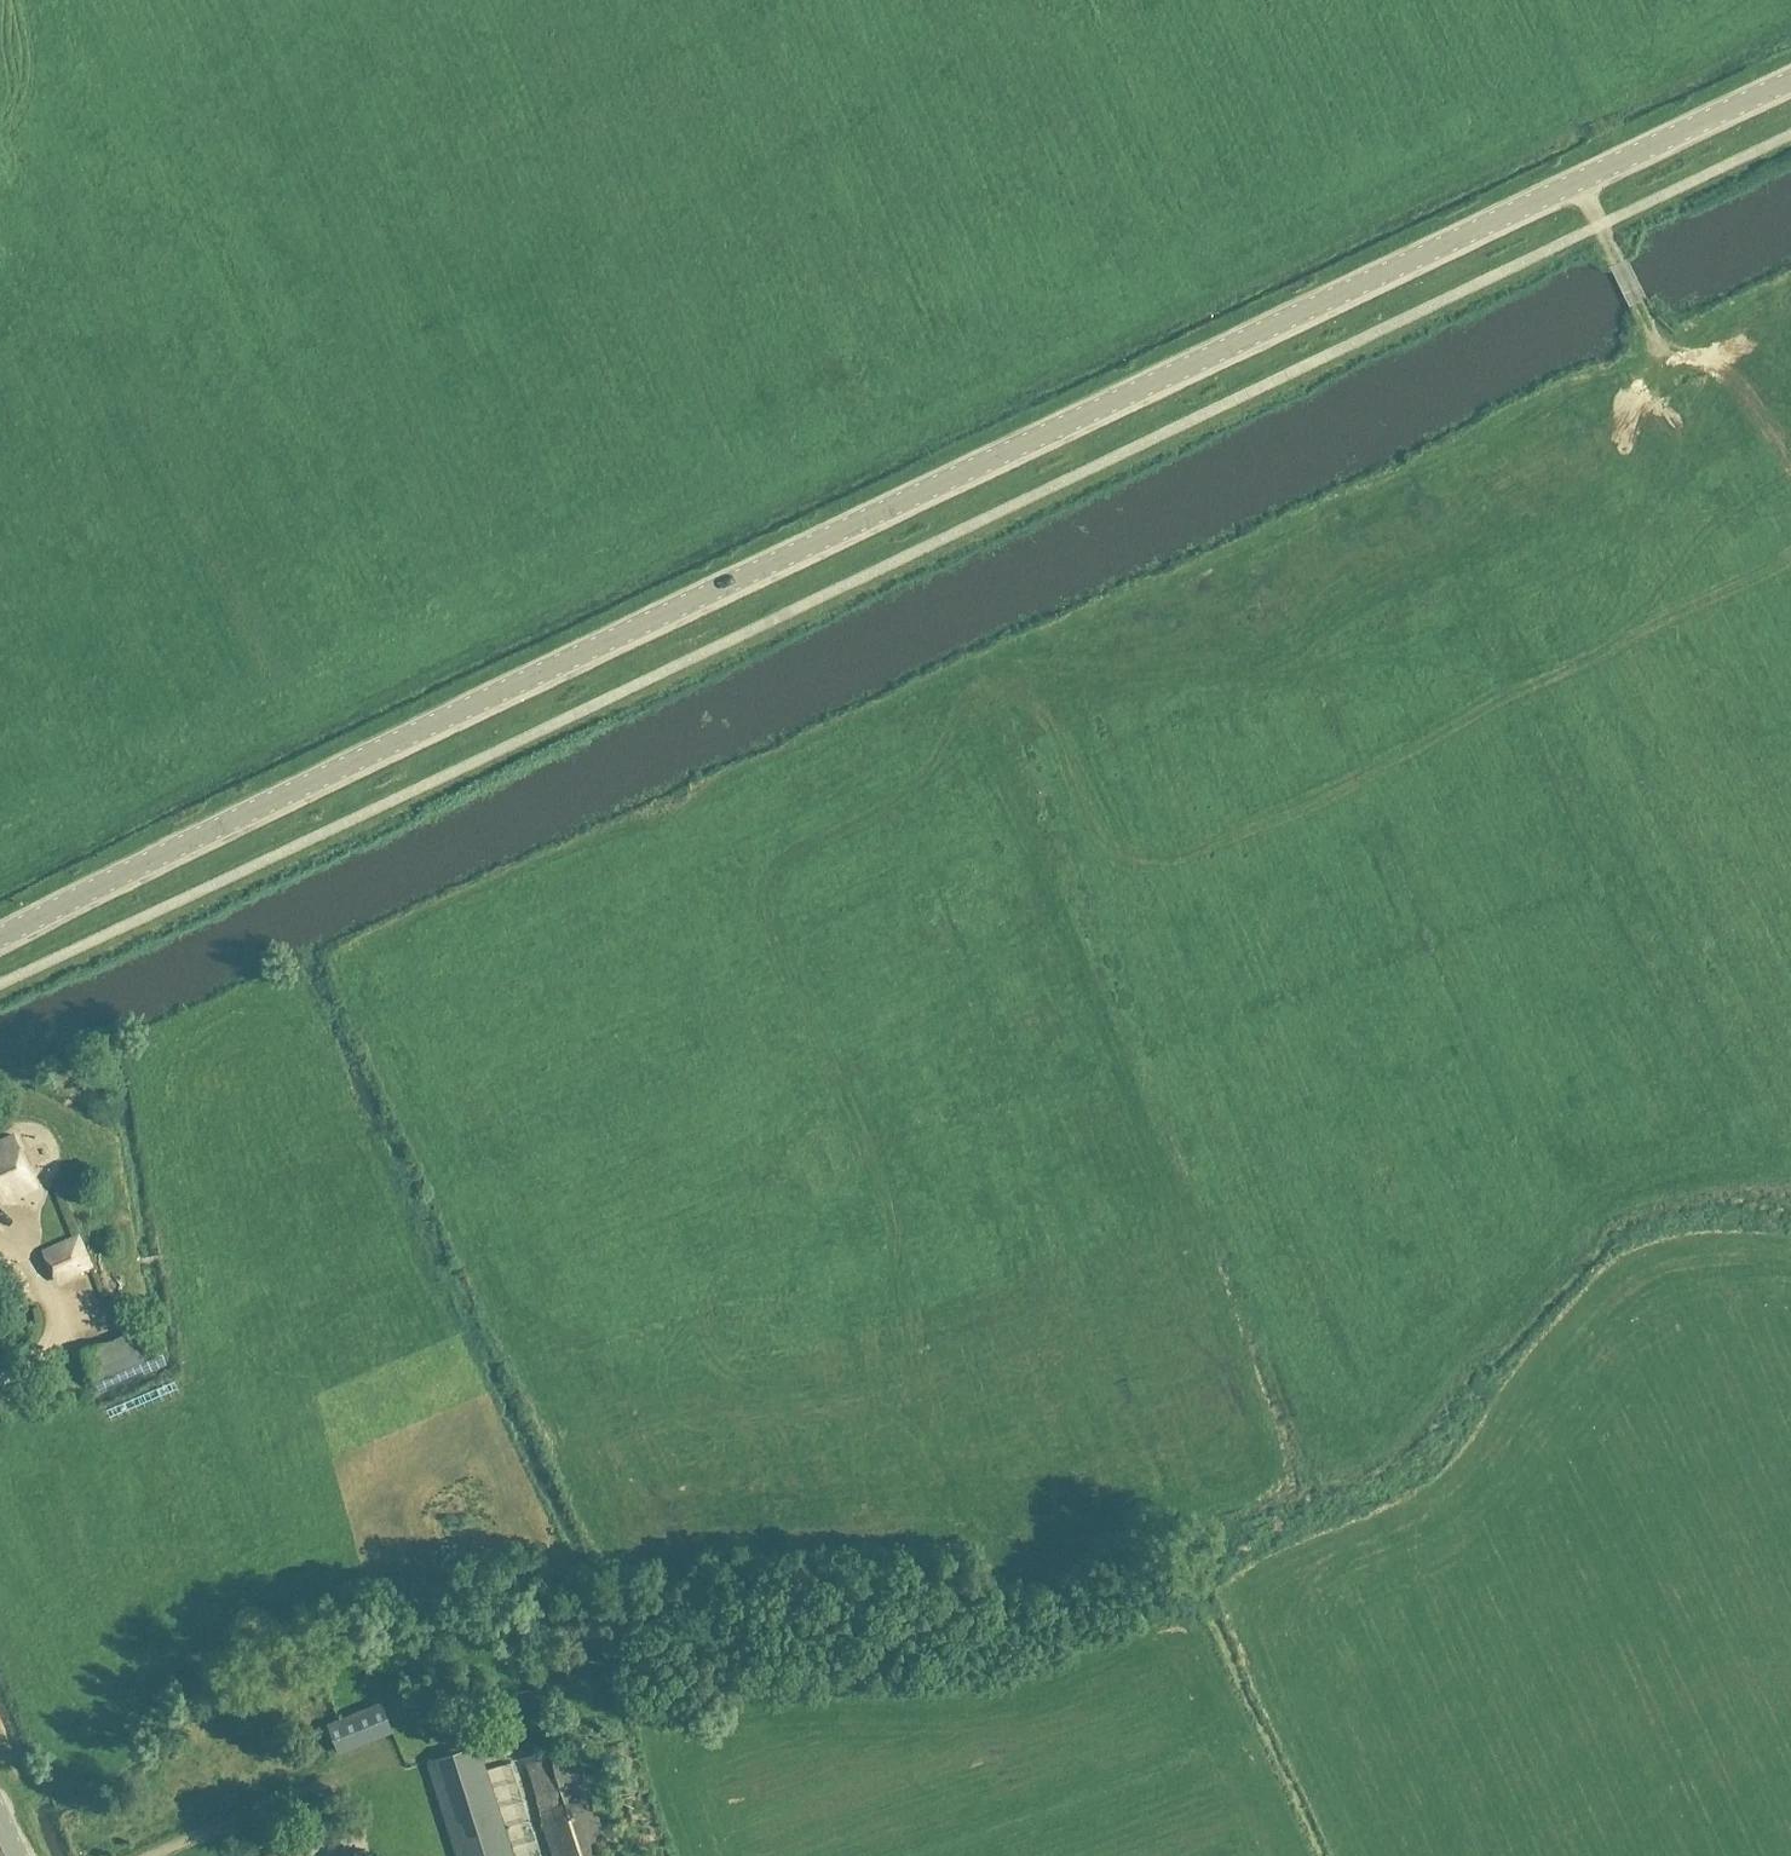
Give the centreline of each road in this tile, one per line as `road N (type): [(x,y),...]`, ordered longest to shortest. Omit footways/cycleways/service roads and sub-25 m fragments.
road 1 (tertiary): [(0,943),(499,697),(1790,84)]

